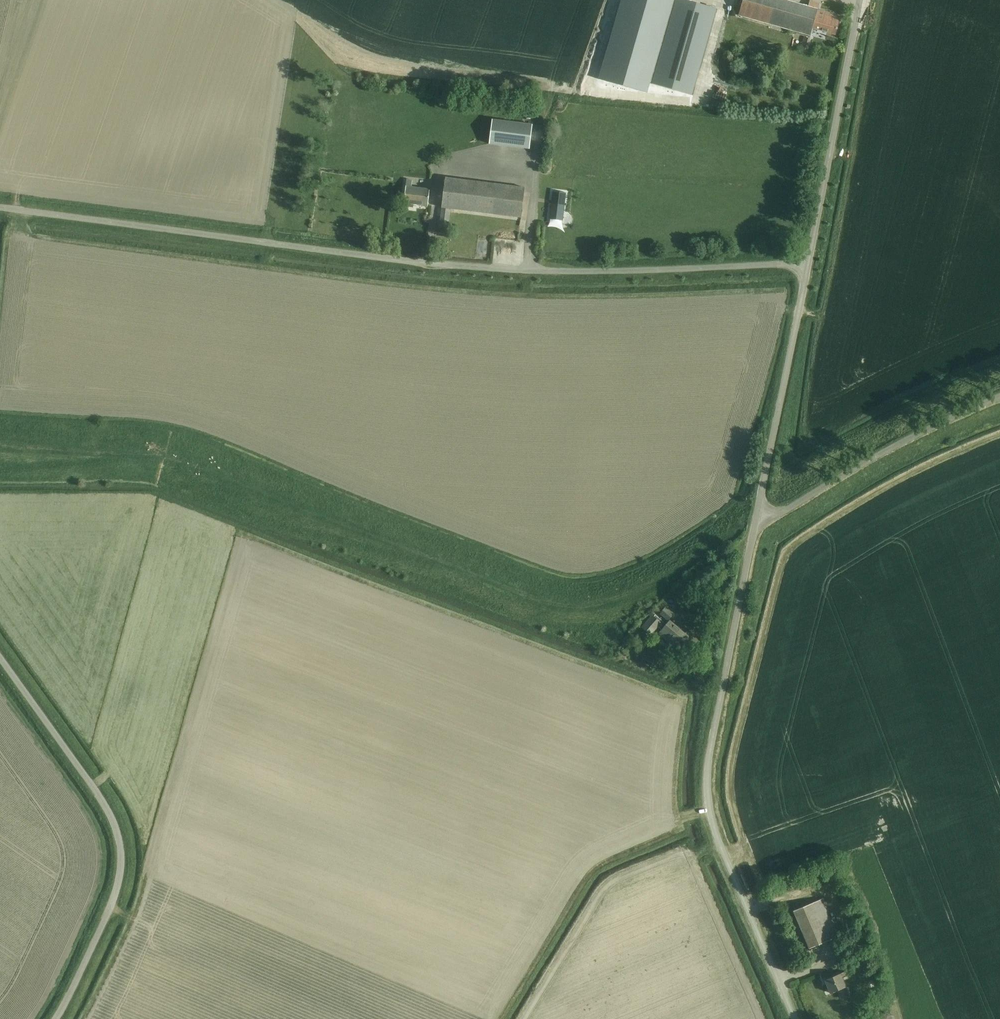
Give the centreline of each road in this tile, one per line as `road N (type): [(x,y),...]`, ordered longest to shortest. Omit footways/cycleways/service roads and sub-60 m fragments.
road 1 (unclassified): [(807,263),(521,268),(246,245),(0,210)]
road 2 (track): [(756,516),(610,603),(544,607),(155,460),(0,448)]
road 3 (unclassified): [(787,1018),(705,815),(756,516)]
road 4 (unclassified): [(56,1018),(109,910),(120,856),(98,795),(0,657)]
road 5 (unclassified): [(756,516),(771,517),(942,420),(999,396)]
road 6 (unclassified): [(807,263),(862,0)]
road 7 (unclassified): [(756,516),(807,263)]

